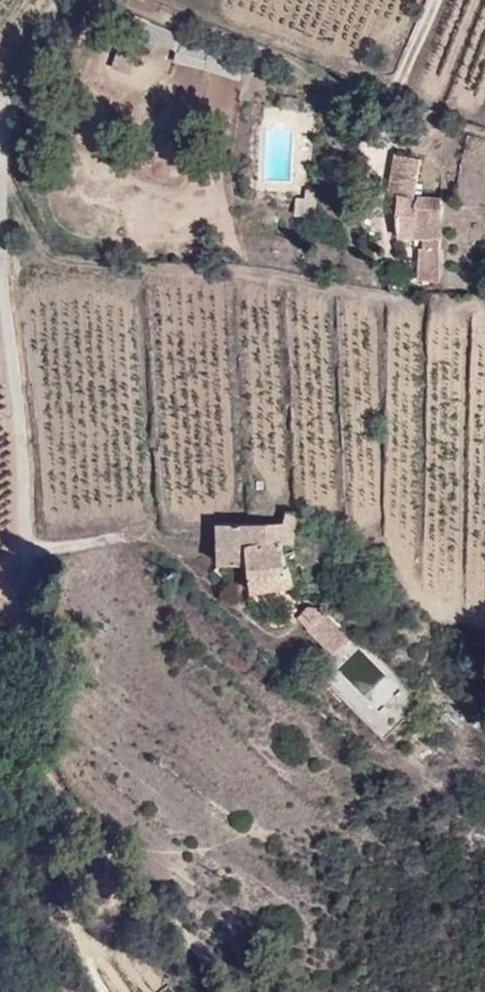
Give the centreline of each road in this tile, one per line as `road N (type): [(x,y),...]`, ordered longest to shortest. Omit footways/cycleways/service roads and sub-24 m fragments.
road 1 (unclassified): [(62,0),(24,65),(6,123),(1,250),(27,549),(22,693)]
road 2 (track): [(22,693),(48,781),(125,888),(194,953),(217,991)]

